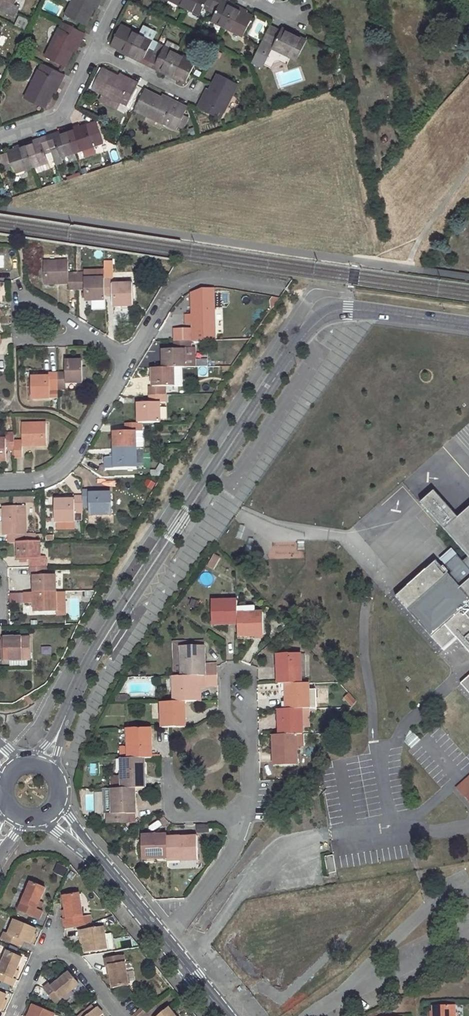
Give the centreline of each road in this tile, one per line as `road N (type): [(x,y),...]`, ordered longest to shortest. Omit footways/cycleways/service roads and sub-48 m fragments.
road 1 (unclassified): [(65,717),(113,625),(320,319)]
road 2 (residential): [(0,484),(30,483),(66,465),(132,359)]
road 3 (residential): [(132,359),(176,289),(216,277),(281,287)]
road 4 (residential): [(12,1015),(39,961),(56,954),(75,956),(120,1015)]
road 5 (residential): [(82,330),(29,299),(16,303),(15,324),(25,335),(68,338)]
road 6 (unclassified): [(468,325),(348,309),(320,319)]
road 7 (residential): [(164,936),(232,846),(243,817)]
road 8 (residential): [(93,50),(61,114),(0,134)]
road 9 (residential): [(248,732),(249,677),(236,665),(223,678),(227,720)]

